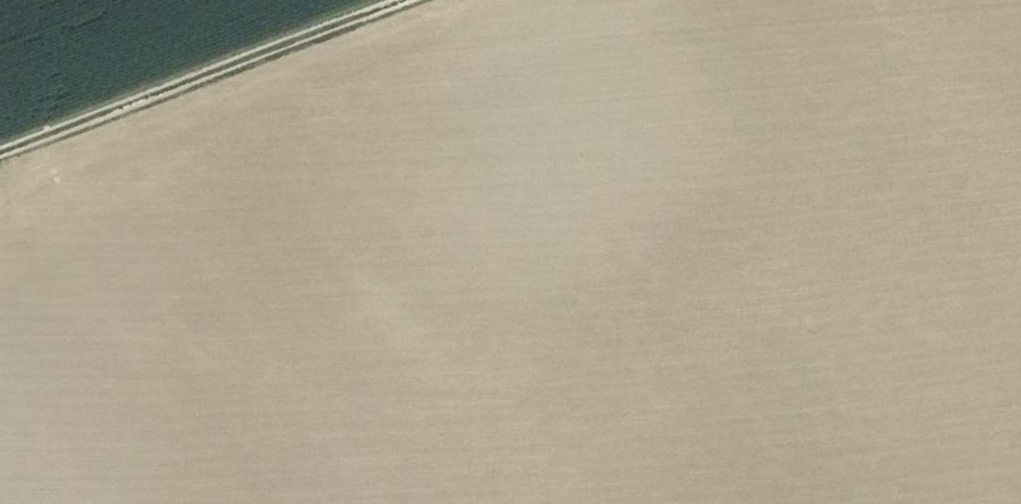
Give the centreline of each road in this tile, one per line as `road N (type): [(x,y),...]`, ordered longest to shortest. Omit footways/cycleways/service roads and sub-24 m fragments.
road 1 (track): [(0,151),(394,0)]

